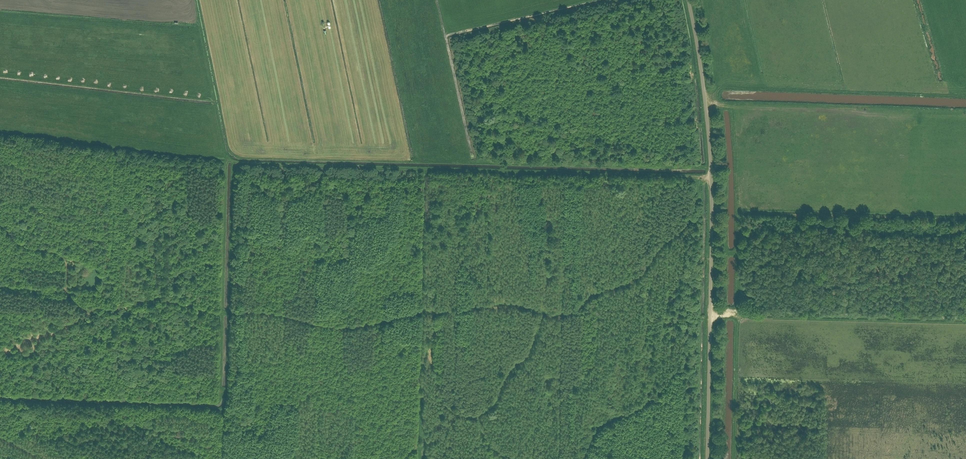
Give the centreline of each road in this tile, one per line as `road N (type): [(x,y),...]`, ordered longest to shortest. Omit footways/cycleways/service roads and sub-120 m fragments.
road 1 (unclassified): [(707,458),(712,191),(688,0)]
road 2 (track): [(705,103),(965,118)]

